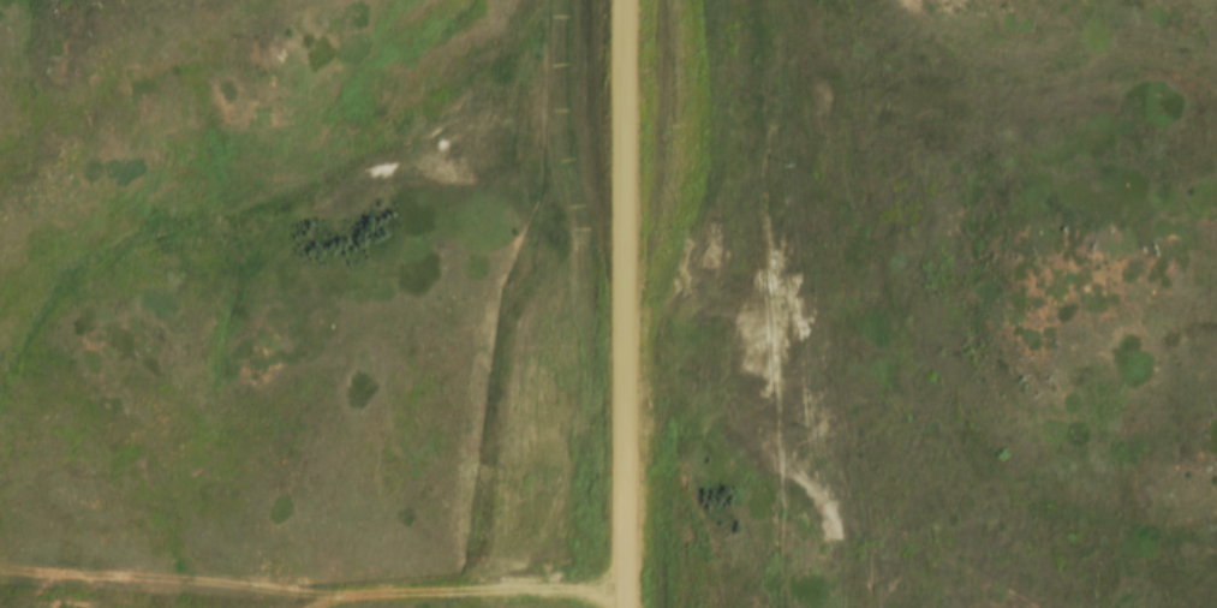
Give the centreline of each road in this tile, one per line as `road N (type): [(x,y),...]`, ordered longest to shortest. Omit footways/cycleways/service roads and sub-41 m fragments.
road 1 (tertiary): [(630,607),(628,0)]
road 2 (track): [(0,571),(357,592)]

